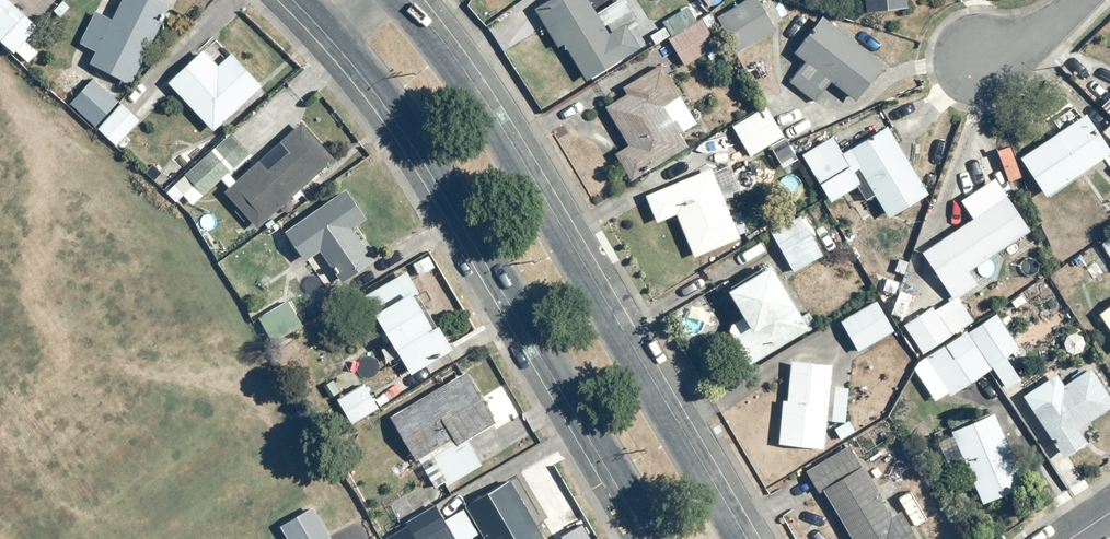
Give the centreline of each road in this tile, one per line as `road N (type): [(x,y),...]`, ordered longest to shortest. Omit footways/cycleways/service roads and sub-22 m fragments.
road 1 (secondary): [(394,0),(470,98),(732,538)]
road 2 (secondary): [(660,538),(426,148),(339,31)]

